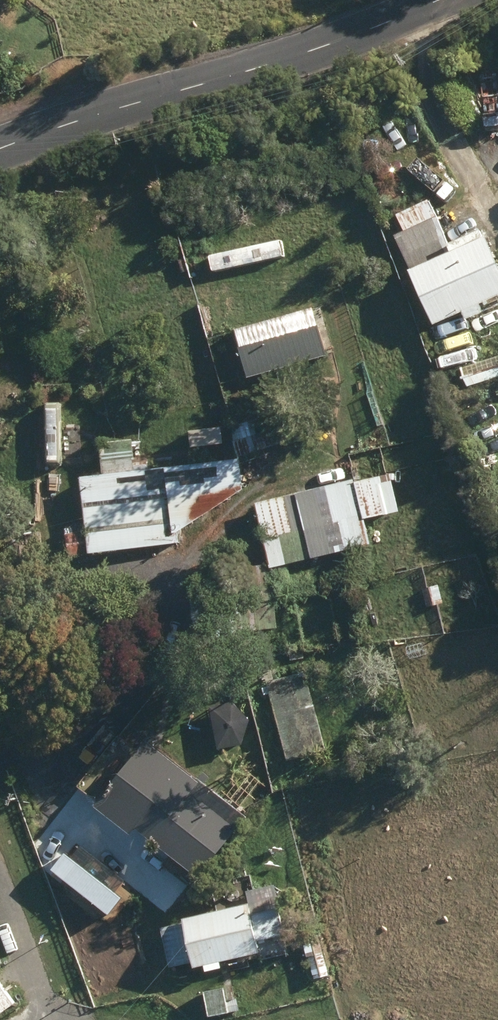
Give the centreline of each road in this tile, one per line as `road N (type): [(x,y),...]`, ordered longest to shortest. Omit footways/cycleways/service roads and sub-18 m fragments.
road 1 (tertiary): [(442,0),(325,47),(0,149)]
road 2 (track): [(0,725),(34,791),(66,832),(154,900)]
road 3 (track): [(194,562),(0,609)]
road 4 (track): [(40,1019),(33,952),(0,856)]

